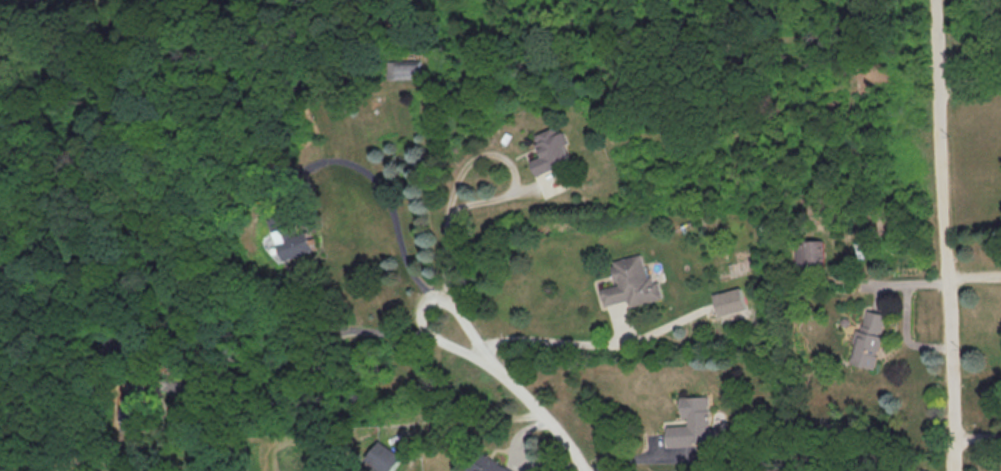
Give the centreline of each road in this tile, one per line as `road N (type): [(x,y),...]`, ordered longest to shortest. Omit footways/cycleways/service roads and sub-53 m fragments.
road 1 (residential): [(955,470),(935,0)]
road 2 (residential): [(489,360),(442,343),(426,324),(427,296),(437,293),(460,312),(489,360)]
road 3 (residential): [(489,360),(552,423),(584,470)]

